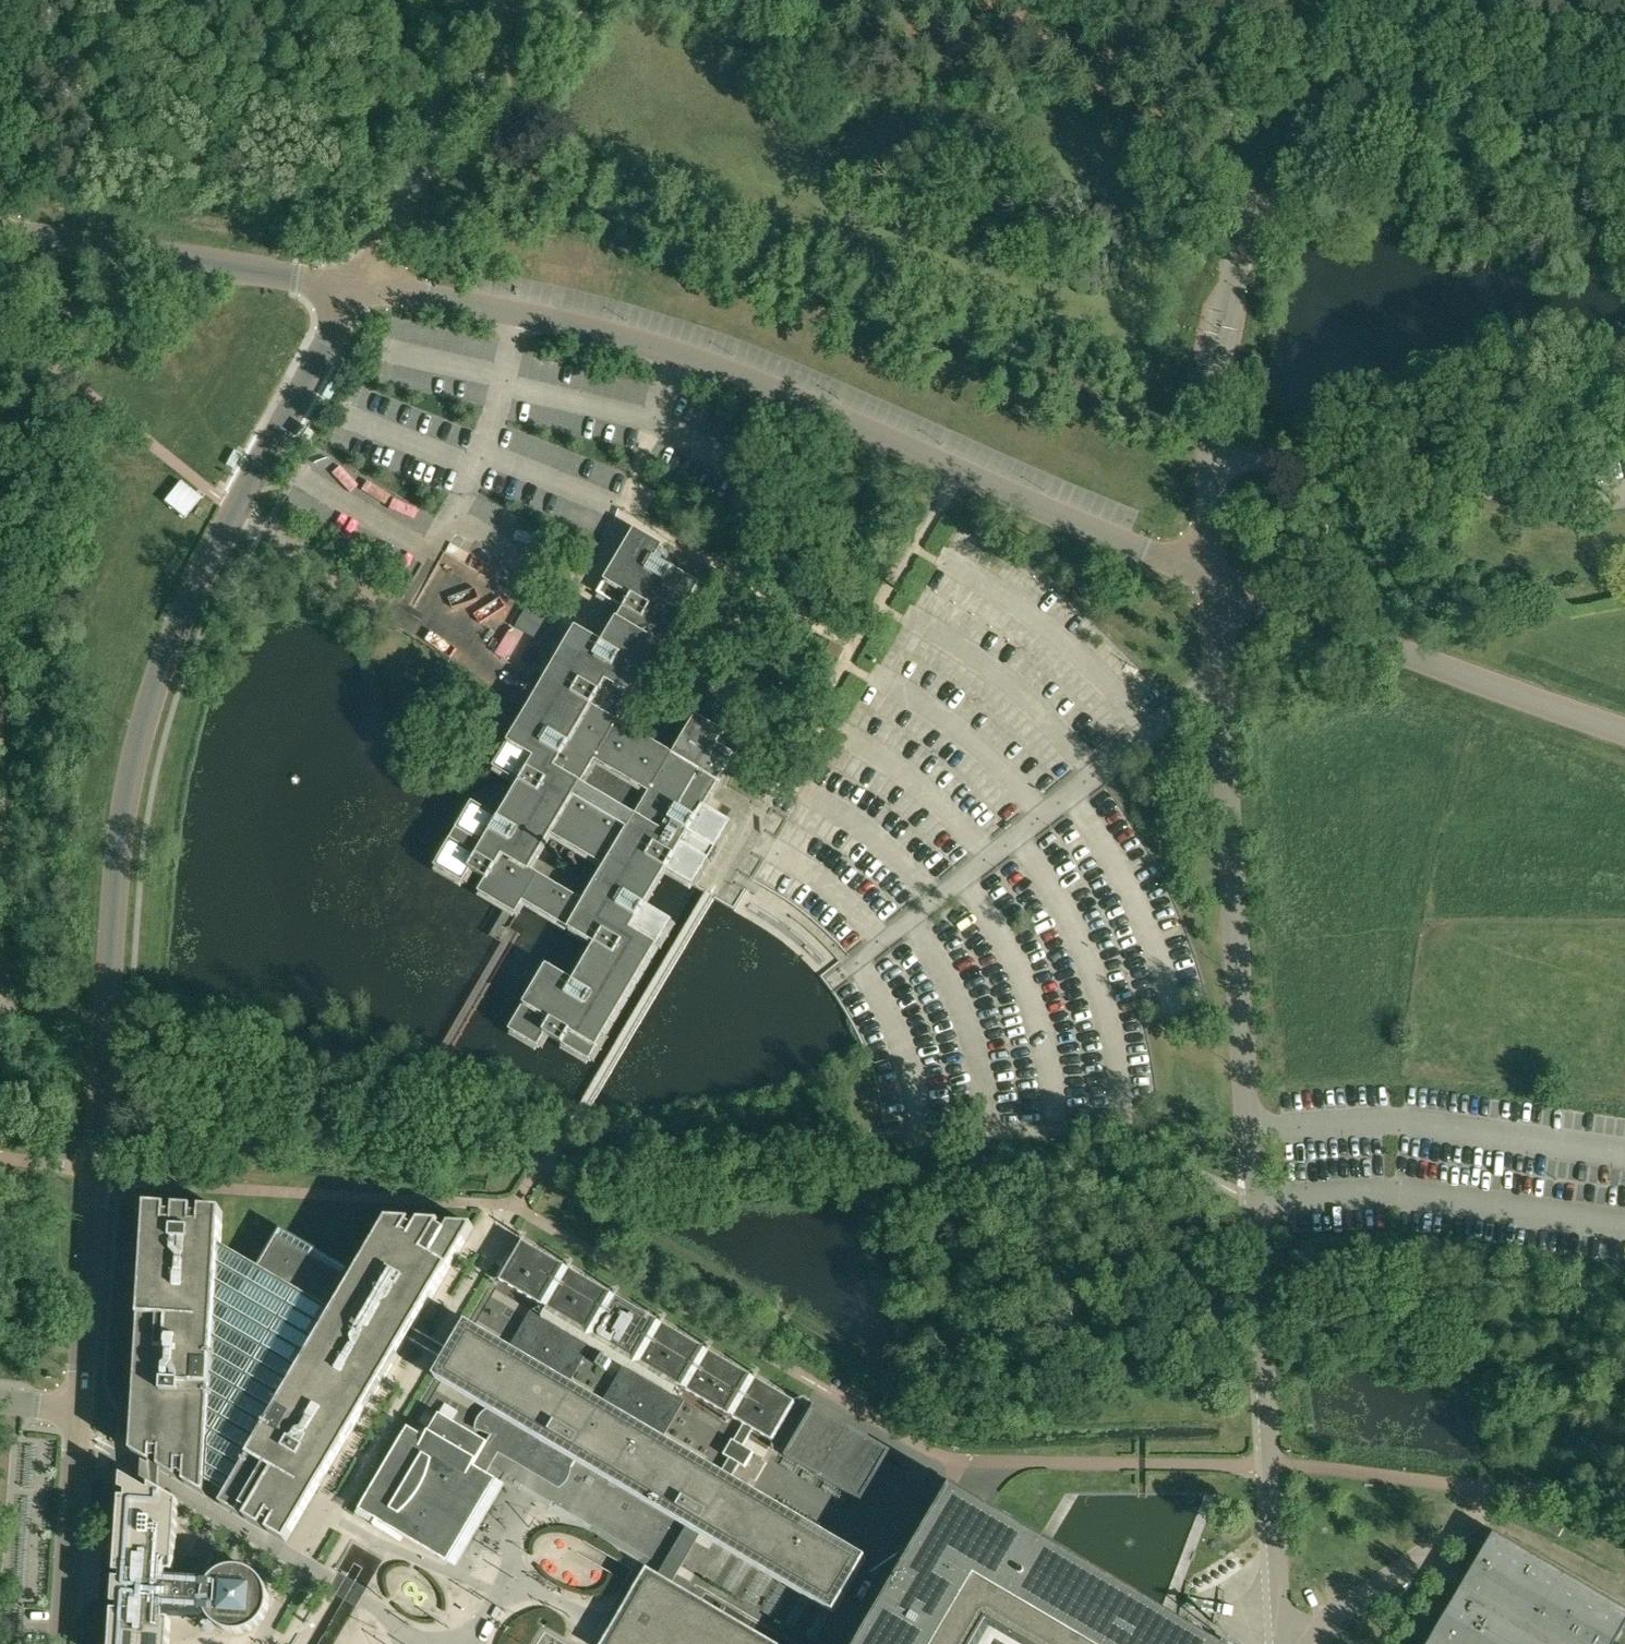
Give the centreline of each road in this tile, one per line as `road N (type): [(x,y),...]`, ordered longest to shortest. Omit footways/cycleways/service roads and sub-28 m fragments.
road 1 (residential): [(80,1409),(106,1024),(146,717),(193,595),(360,290)]
road 2 (unclassified): [(1218,582),(1280,1643)]
road 3 (unclassified): [(1218,582),(731,370),(515,310),(360,290)]
road 4 (unclassified): [(1218,582),(1209,442),(1220,331),(1313,58),(1324,0)]
road 5 (unclassified): [(1624,731),(1218,582)]
road 6 (residential): [(360,290),(0,234)]
road 7 (residential): [(63,1643),(80,1409)]
road 8 (unclassified): [(432,143),(513,0)]
road 9 (residential): [(360,290),(432,143)]

